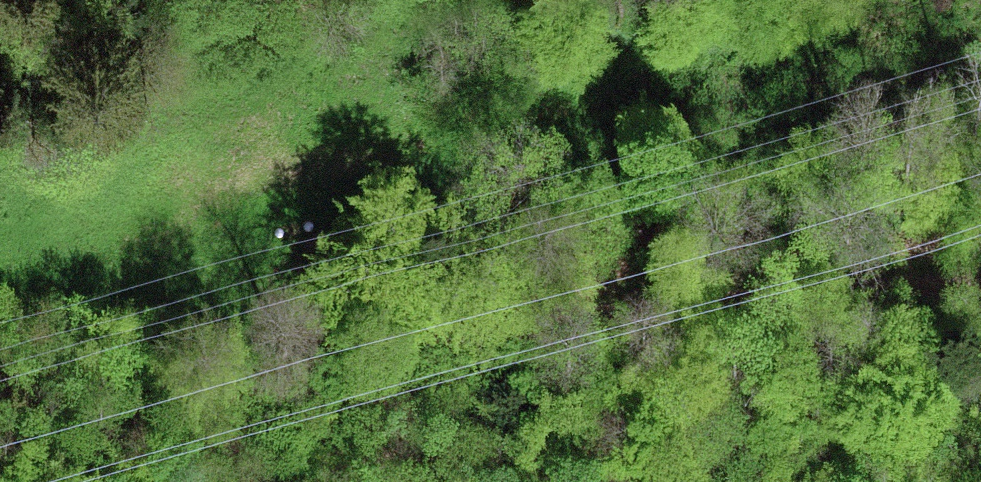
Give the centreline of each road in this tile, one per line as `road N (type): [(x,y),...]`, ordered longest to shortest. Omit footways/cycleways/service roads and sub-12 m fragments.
road 1 (track): [(0,310),(324,345),(462,337),(818,292),(980,294)]
road 2 (track): [(478,0),(0,163)]
road 3 (track): [(980,434),(823,481)]

